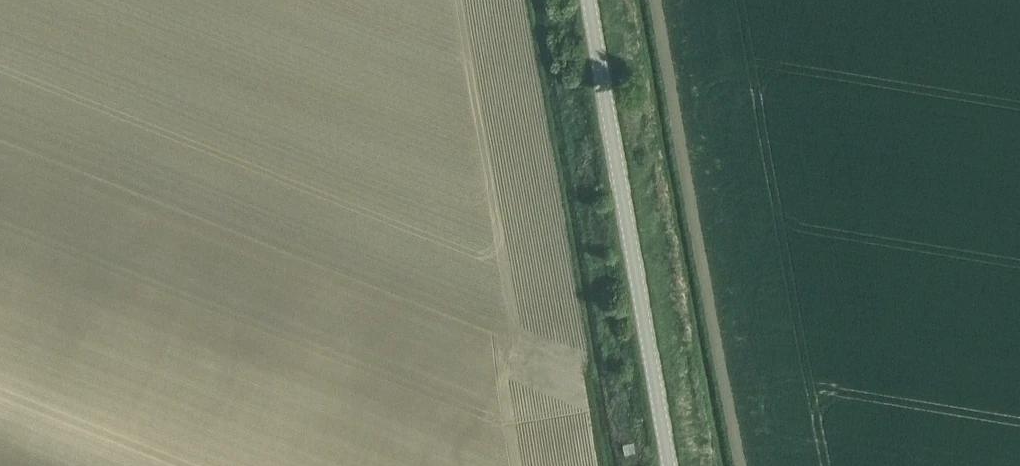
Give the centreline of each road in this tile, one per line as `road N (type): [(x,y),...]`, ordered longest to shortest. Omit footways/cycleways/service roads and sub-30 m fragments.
road 1 (unclassified): [(669,465),(590,0)]

